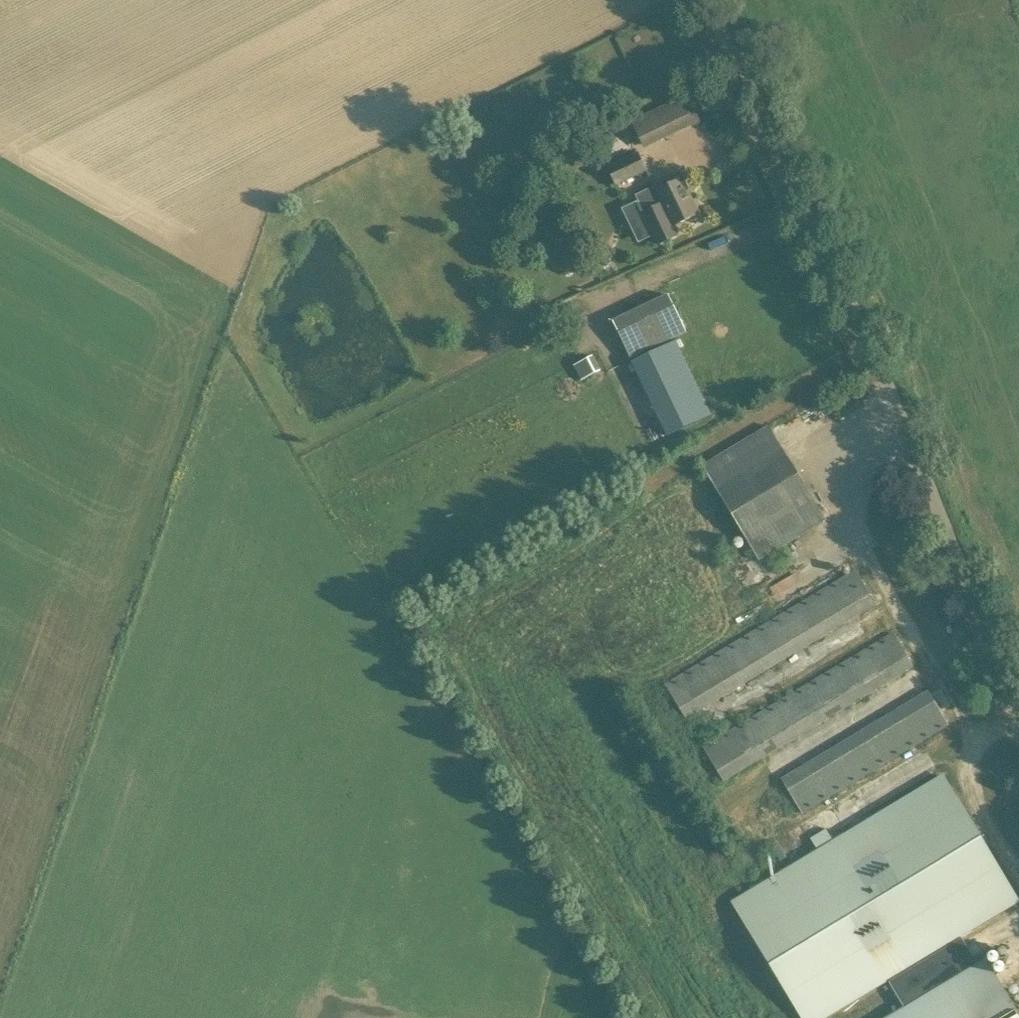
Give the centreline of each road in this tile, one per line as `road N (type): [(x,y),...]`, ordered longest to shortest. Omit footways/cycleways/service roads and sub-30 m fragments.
road 1 (unclassified): [(1018,747),(805,206),(705,0)]

